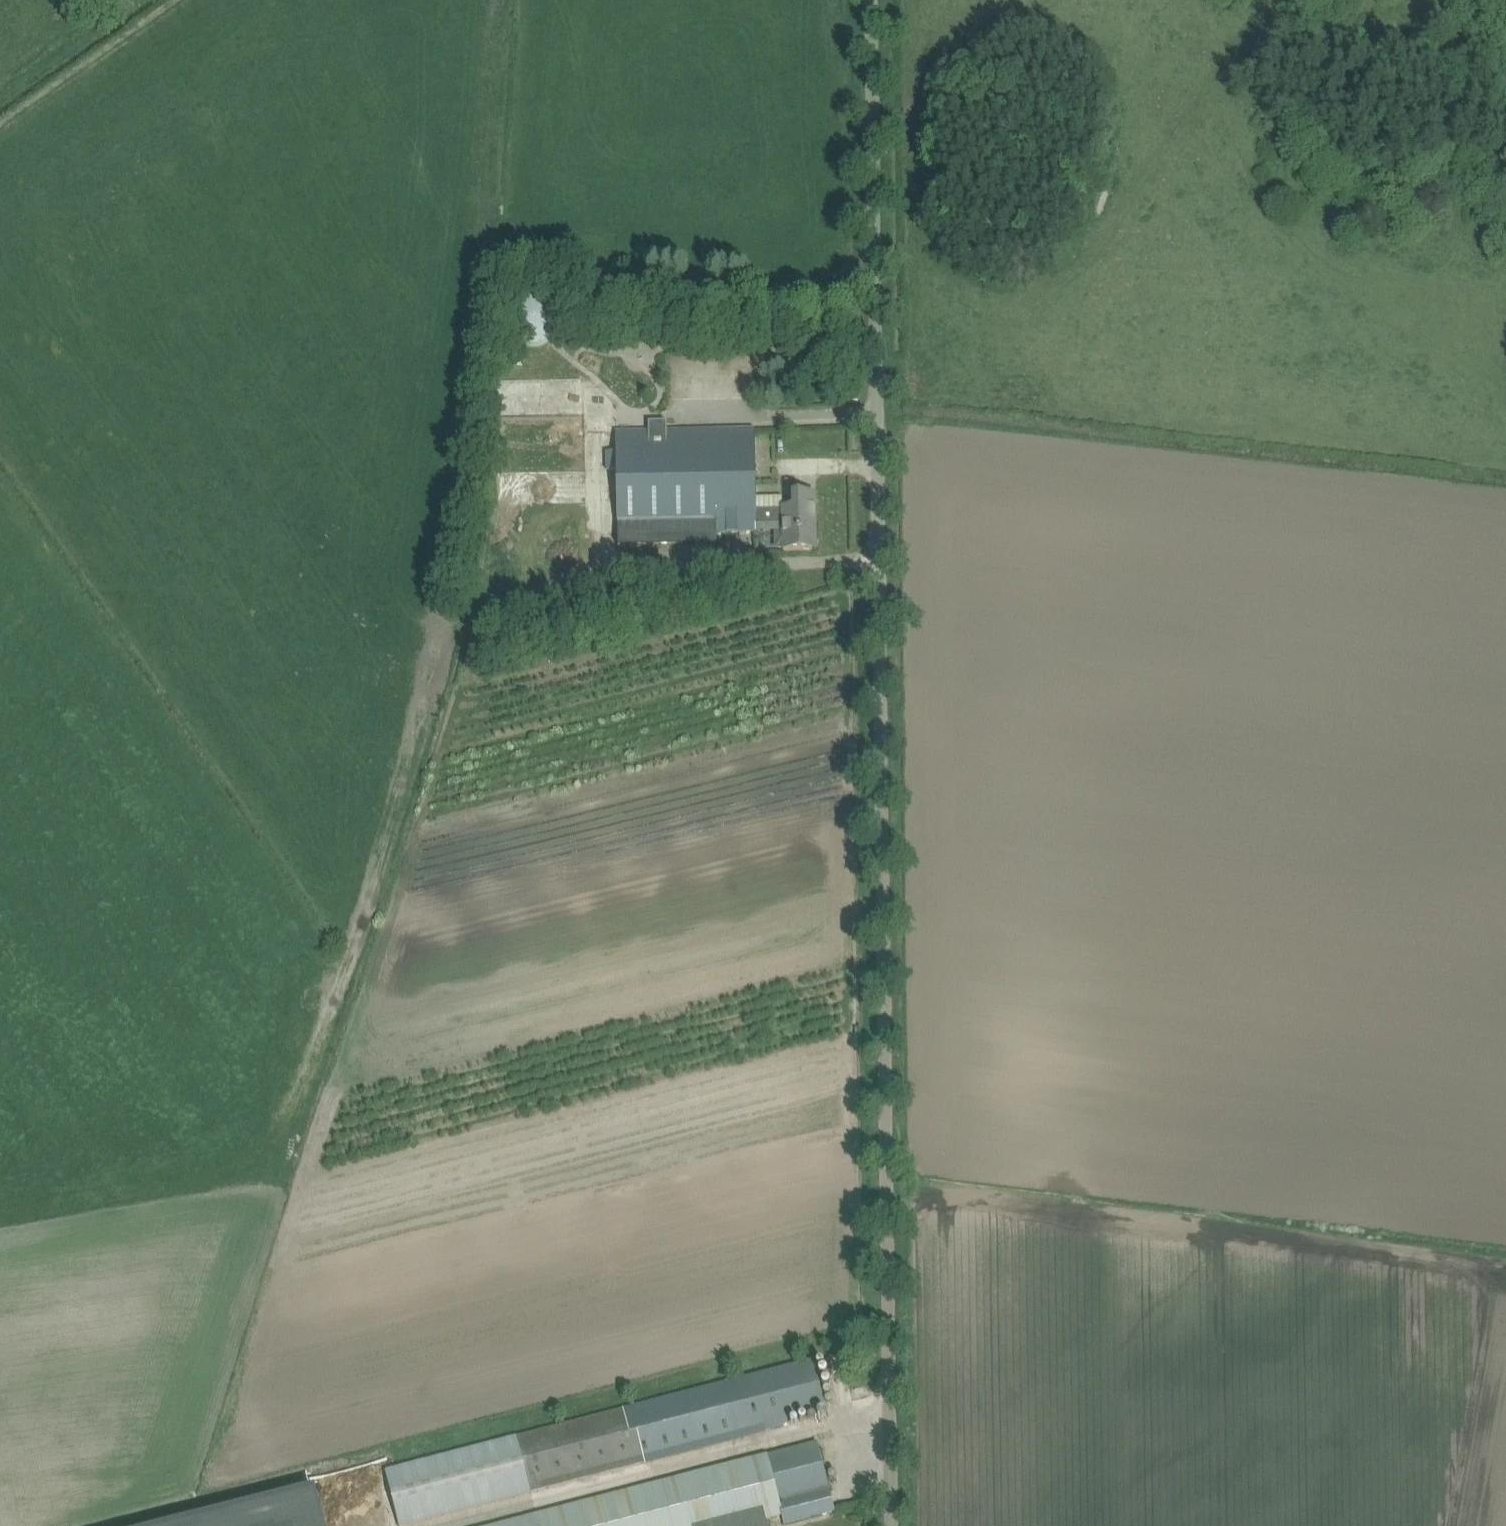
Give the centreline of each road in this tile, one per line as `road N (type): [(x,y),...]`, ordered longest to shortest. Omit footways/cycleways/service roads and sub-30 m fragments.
road 1 (unclassified): [(891,1525),(866,0)]

